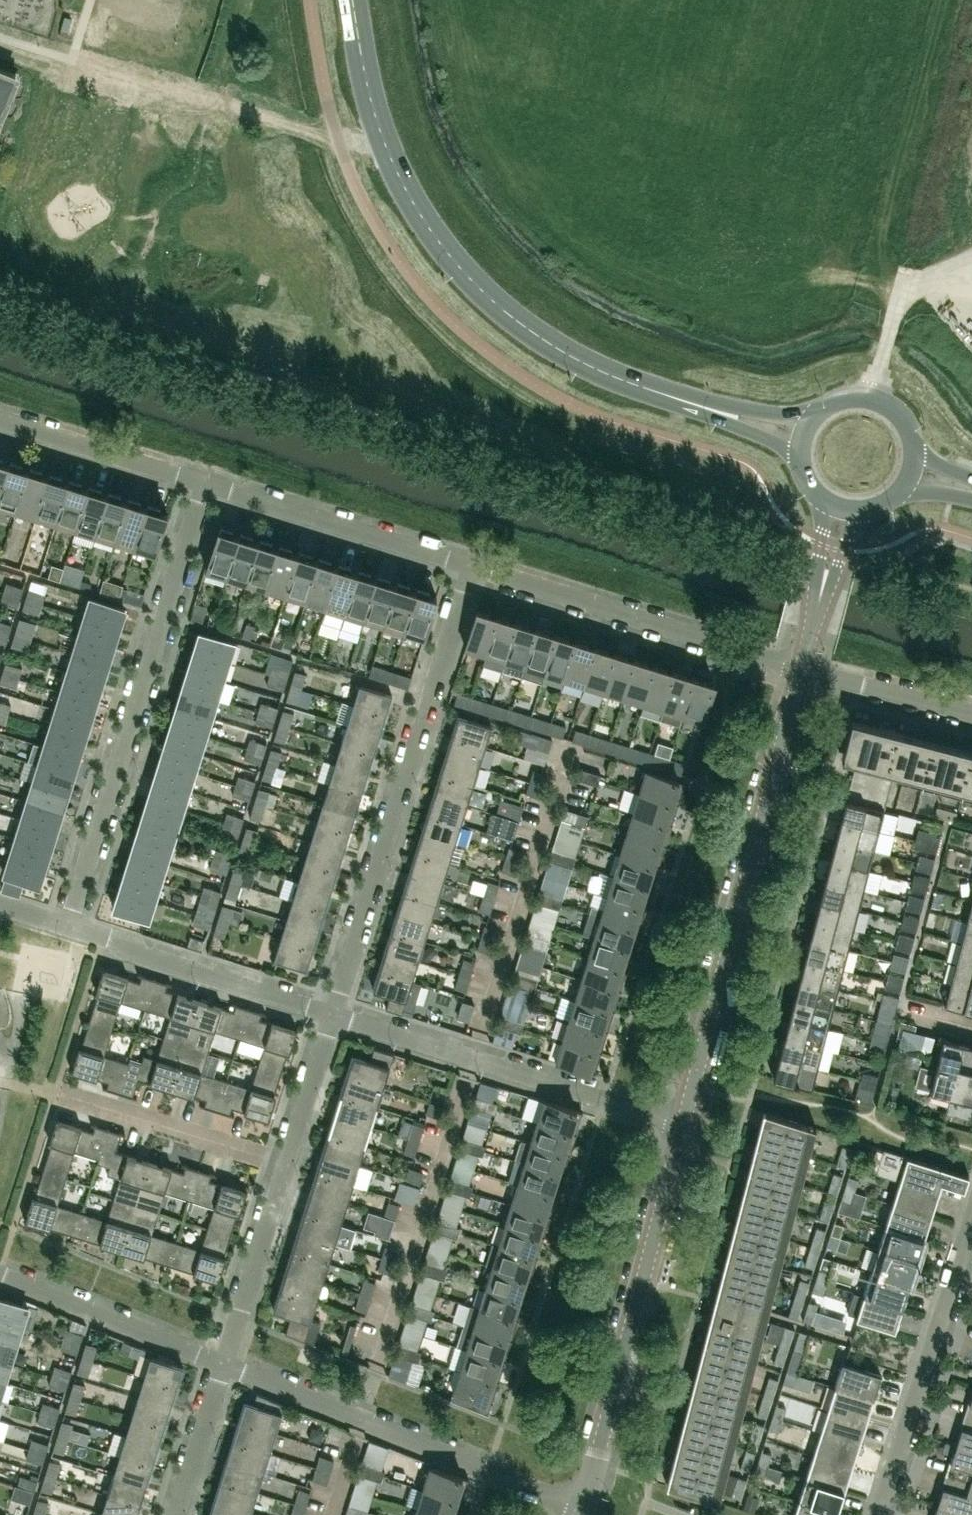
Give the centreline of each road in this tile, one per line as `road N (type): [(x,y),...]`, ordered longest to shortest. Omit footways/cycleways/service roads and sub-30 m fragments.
road 1 (secondary): [(797,439),(605,376),(533,336),(469,282),(385,147),(351,0)]
road 2 (residential): [(332,1014),(471,564)]
road 3 (residential): [(683,1123),(802,668)]
road 4 (residential): [(65,925),(203,480)]
road 5 (residential): [(586,1505),(683,1123)]
road 6 (residential): [(586,1505),(223,1362)]
road 7 (residential): [(683,1123),(332,1014)]
road 8 (residential): [(802,668),(471,564)]
road 9 (residential): [(877,1514),(971,1208)]
road 10 (residential): [(332,1014),(65,925)]
road 11 (residential): [(471,564),(203,480)]
road 12 (residential): [(223,1362),(0,1272)]
road 13 (residential): [(288,1161),(66,1097)]
road 14 (residential): [(203,480),(0,419)]
road 15 (residential): [(223,1362),(288,1161)]
road 16 (secondary): [(908,473),(902,424),(862,397),(815,411),(797,439)]
road 17 (residential): [(971,712),(802,668)]
road 18 (residential): [(802,668),(837,510)]
road 19 (residential): [(176,1514),(223,1362)]
road 20 (residential): [(288,1161),(332,1014)]

